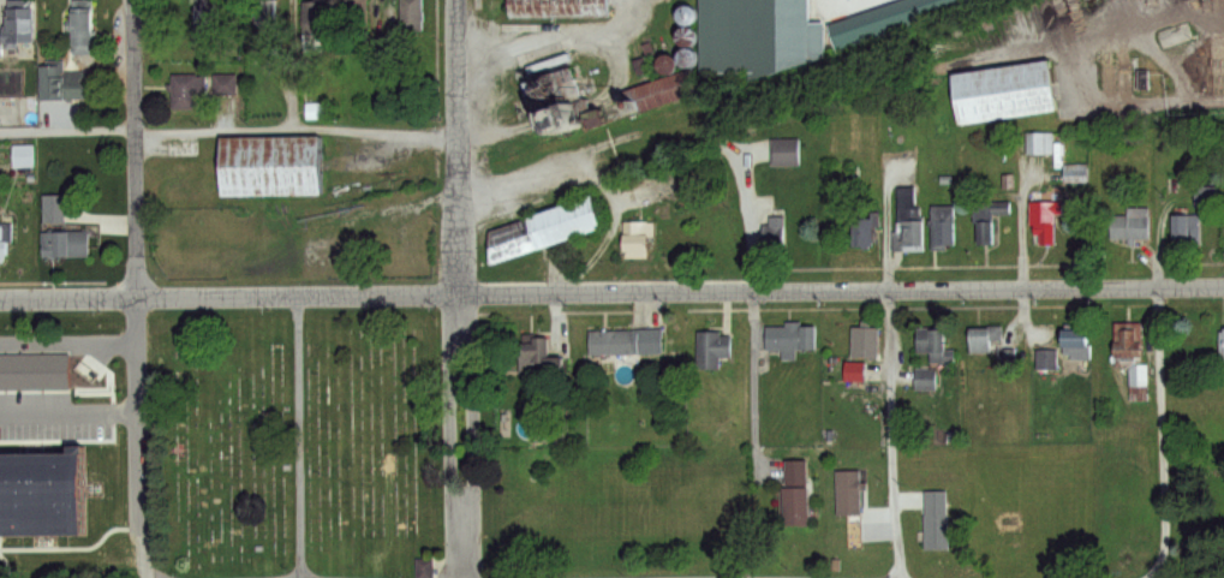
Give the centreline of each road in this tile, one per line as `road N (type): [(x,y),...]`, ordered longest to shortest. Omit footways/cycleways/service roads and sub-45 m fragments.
road 1 (residential): [(0,299),(1223,288)]
road 2 (residential): [(461,577),(458,0)]
road 3 (residential): [(136,298),(130,0)]
road 4 (residential): [(885,292),(904,577)]

